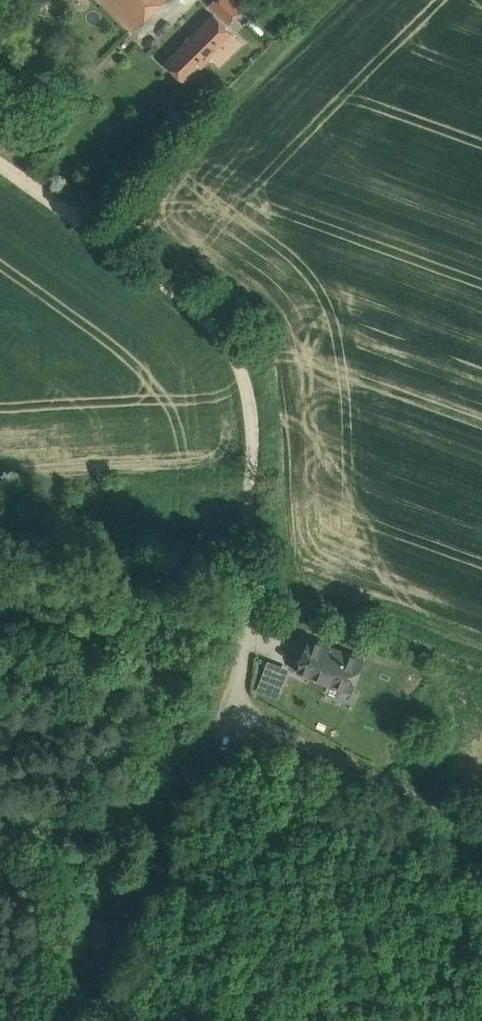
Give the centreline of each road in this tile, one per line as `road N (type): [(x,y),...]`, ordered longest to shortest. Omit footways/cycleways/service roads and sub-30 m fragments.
road 1 (track): [(111,236),(339,0)]
road 2 (track): [(236,708),(481,811)]
road 3 (track): [(236,708),(197,689),(111,700),(0,691)]

